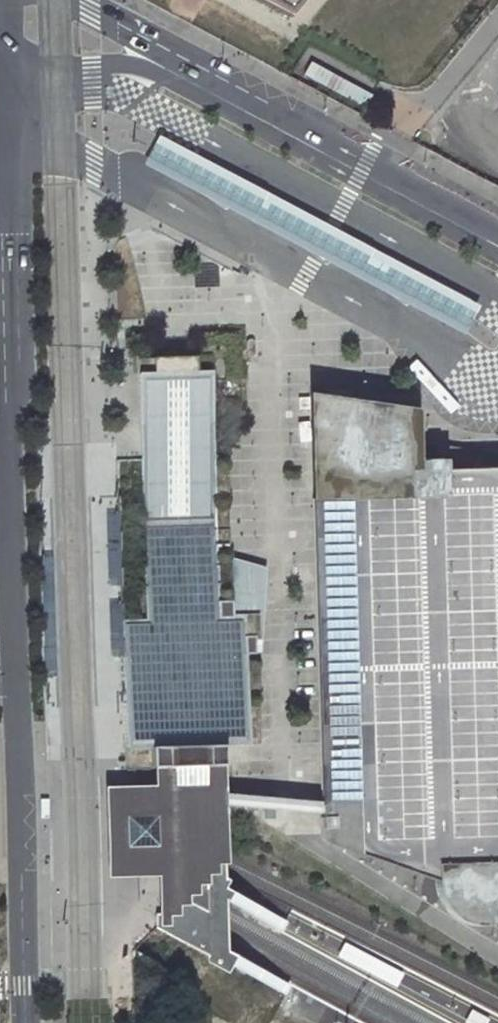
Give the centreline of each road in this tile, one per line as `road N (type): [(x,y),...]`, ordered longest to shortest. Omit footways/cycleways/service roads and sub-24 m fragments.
road 1 (primary): [(25,1022),(10,36)]
road 2 (tertiary): [(497,267),(106,50),(10,36)]

